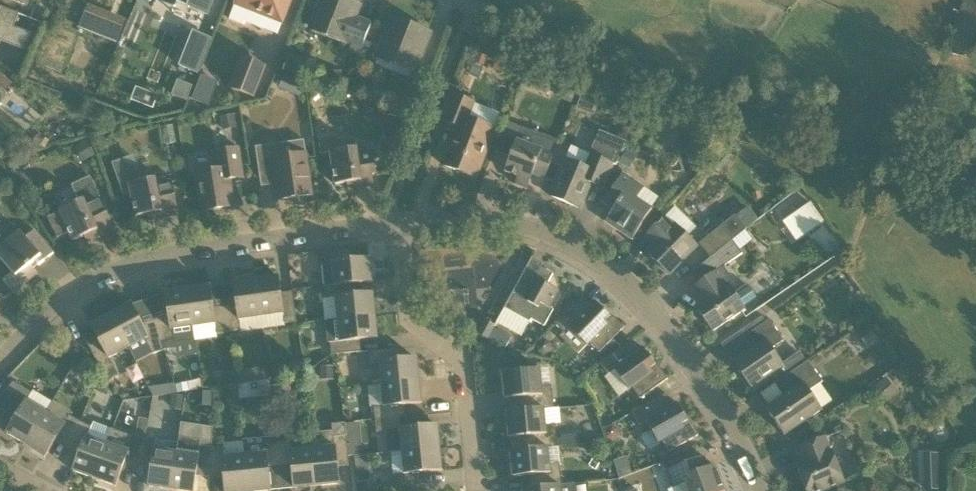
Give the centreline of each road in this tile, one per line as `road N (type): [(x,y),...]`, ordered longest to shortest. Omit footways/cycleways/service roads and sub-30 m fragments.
road 1 (track): [(975,188),(484,0)]
road 2 (residential): [(402,221),(506,220),(571,241),(622,277),(689,360),(763,490)]
road 3 (residential): [(0,360),(53,306),(125,264),(402,221)]
road 4 (residential): [(475,490),(461,360),(413,314),(402,221)]

